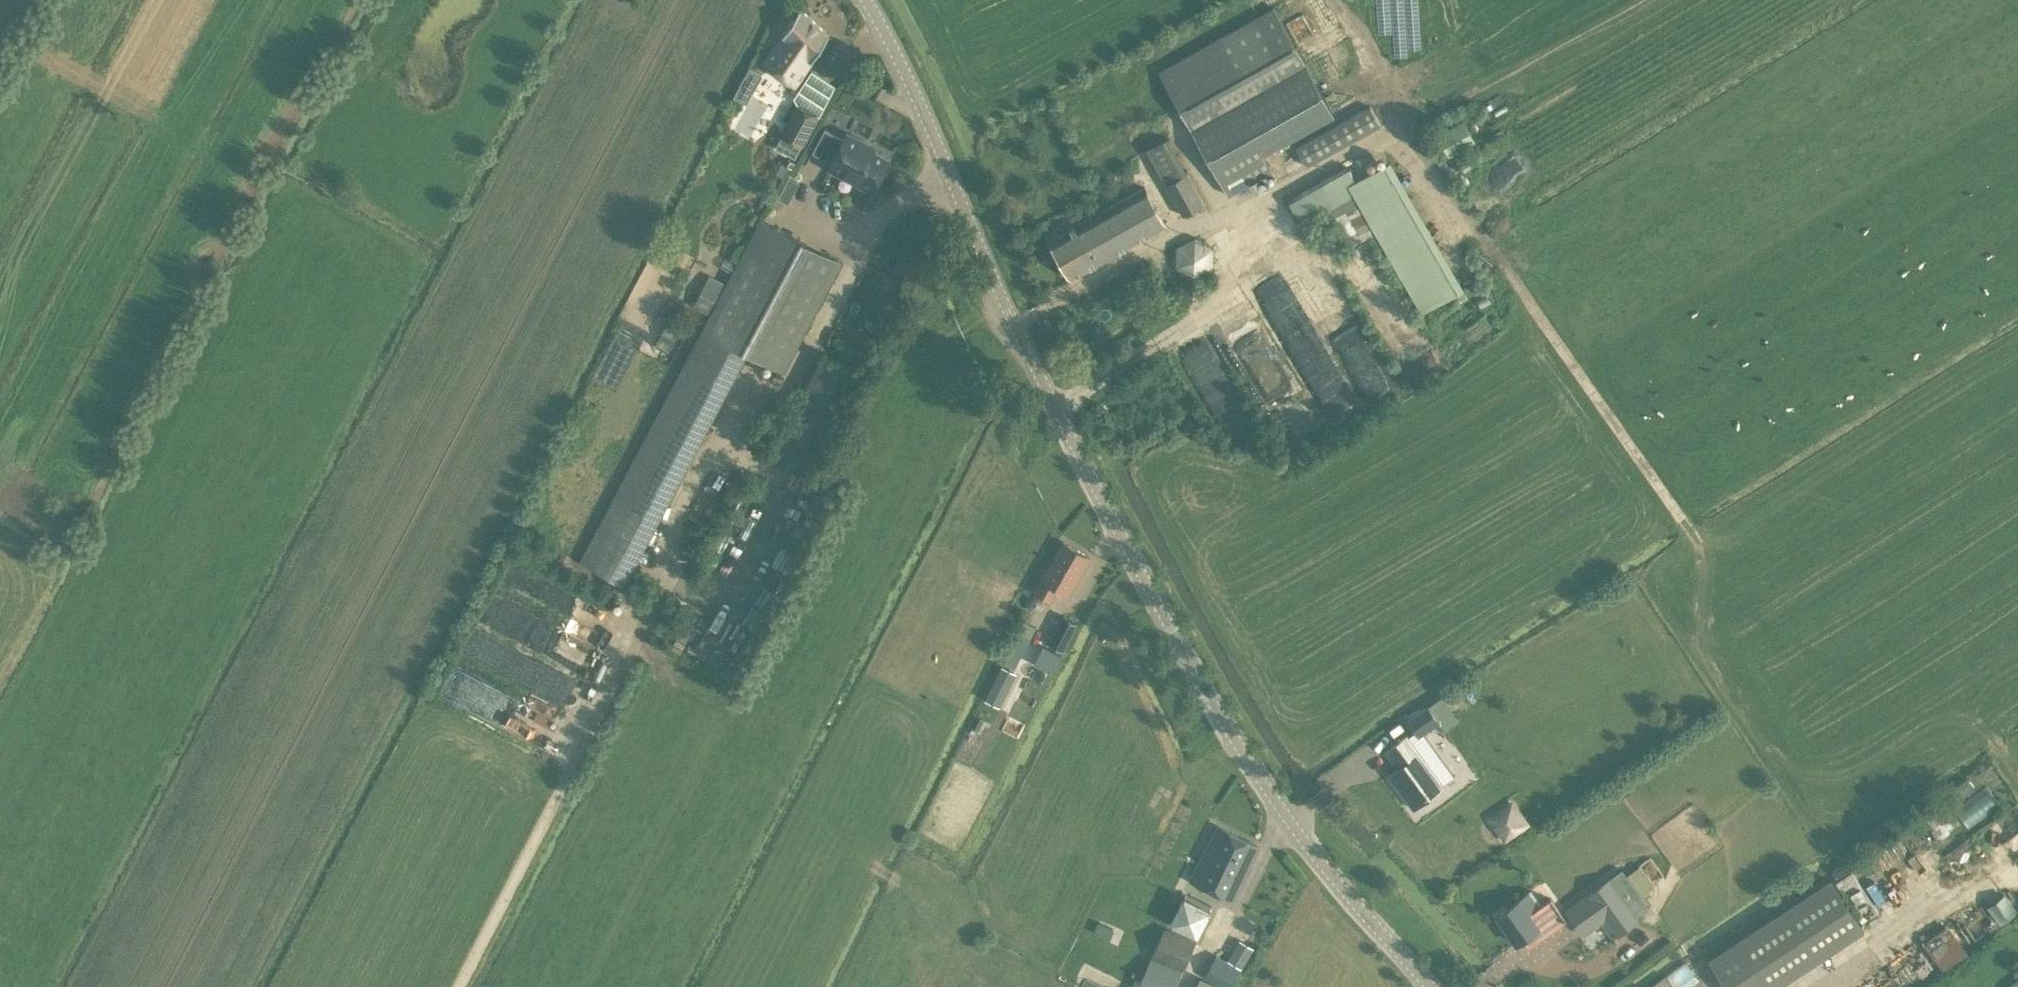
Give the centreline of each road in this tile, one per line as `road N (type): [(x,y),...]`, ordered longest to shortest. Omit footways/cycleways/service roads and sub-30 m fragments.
road 1 (tertiary): [(1431,986),(1325,867),(1211,698),(1064,424),(867,0)]
road 2 (track): [(456,986),(688,544),(790,380),(876,217),(952,177)]

